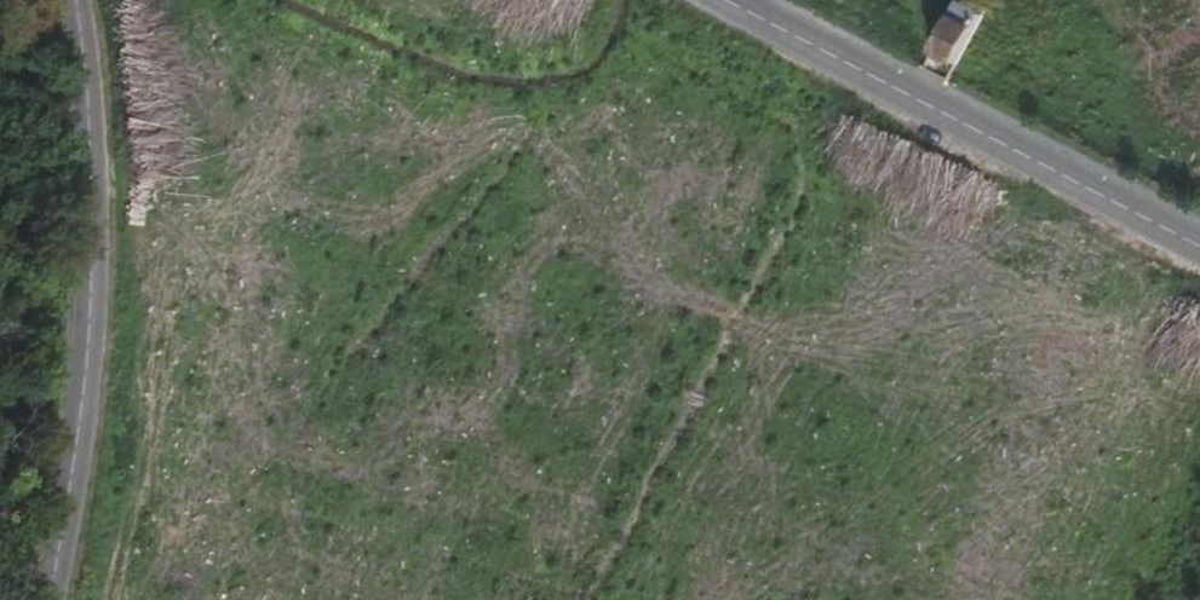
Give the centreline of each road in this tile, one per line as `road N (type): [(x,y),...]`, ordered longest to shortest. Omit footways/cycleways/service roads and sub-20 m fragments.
road 1 (secondary): [(54,599),(83,332),(87,172),(76,0)]
road 2 (residential): [(1199,247),(720,0)]

